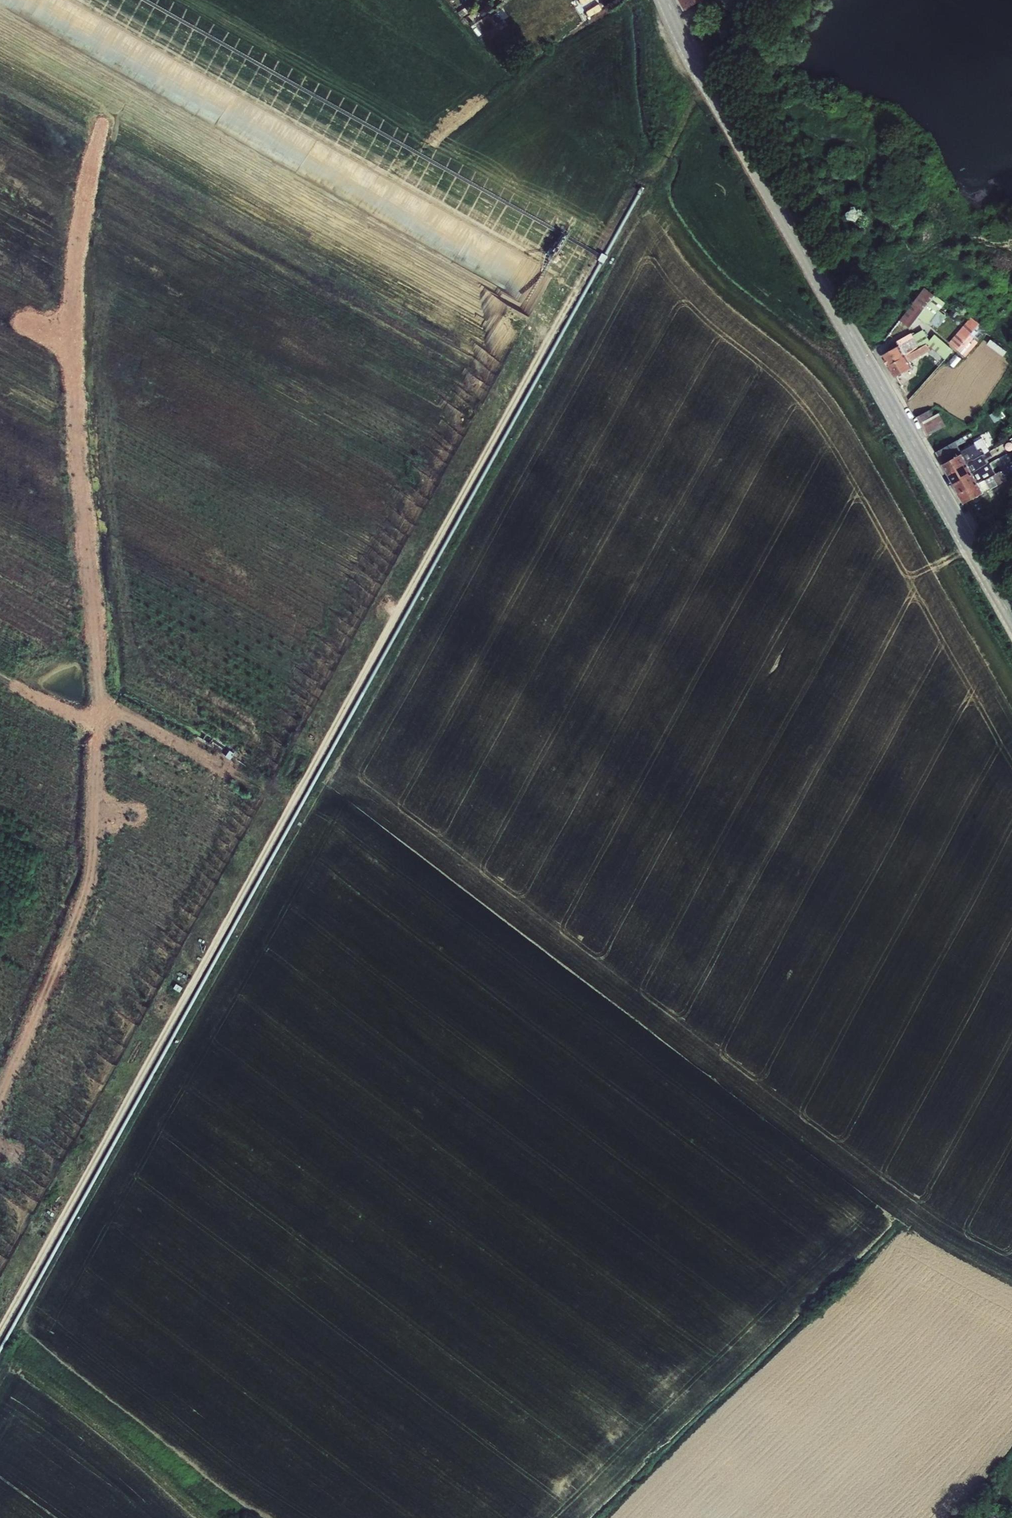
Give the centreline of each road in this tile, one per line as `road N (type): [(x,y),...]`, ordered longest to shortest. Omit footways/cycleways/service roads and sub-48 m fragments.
road 1 (unclassified): [(671,0),(1011,621)]

